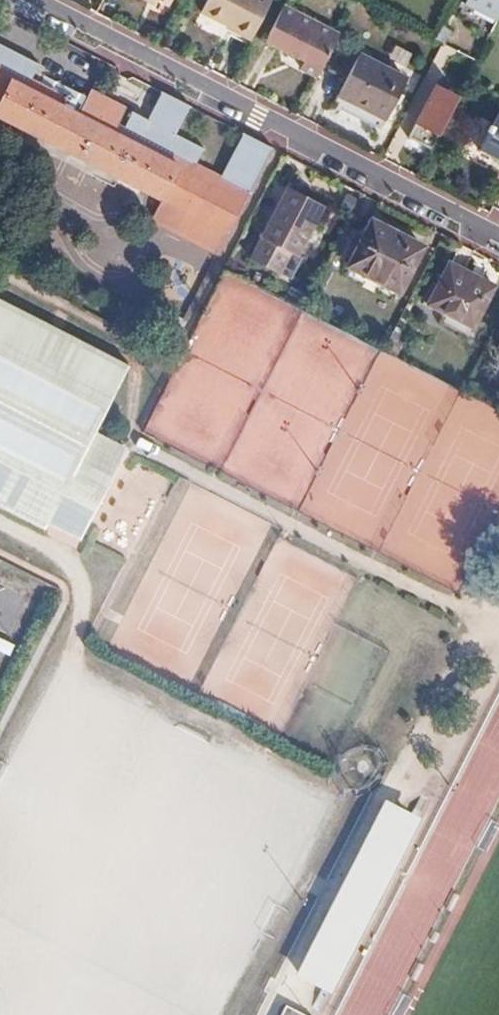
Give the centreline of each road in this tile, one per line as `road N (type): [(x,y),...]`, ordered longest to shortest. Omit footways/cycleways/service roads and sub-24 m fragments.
road 1 (residential): [(498,241),(27,0)]

